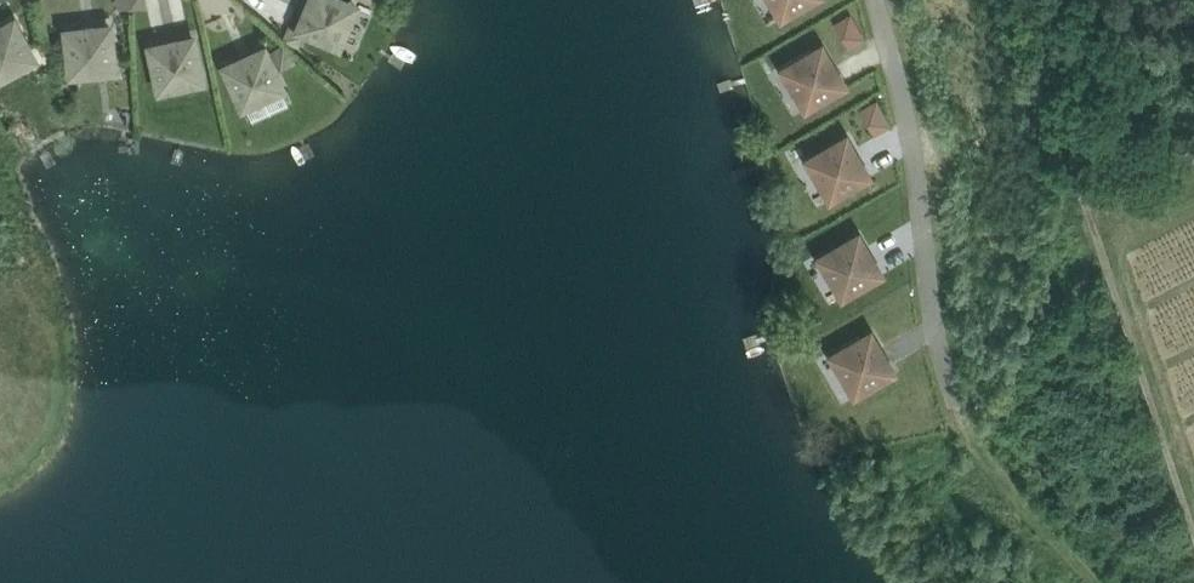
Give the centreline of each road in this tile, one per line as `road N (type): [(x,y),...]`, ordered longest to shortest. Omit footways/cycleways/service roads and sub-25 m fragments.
road 1 (track): [(958,409),(986,466),(1094,582)]

